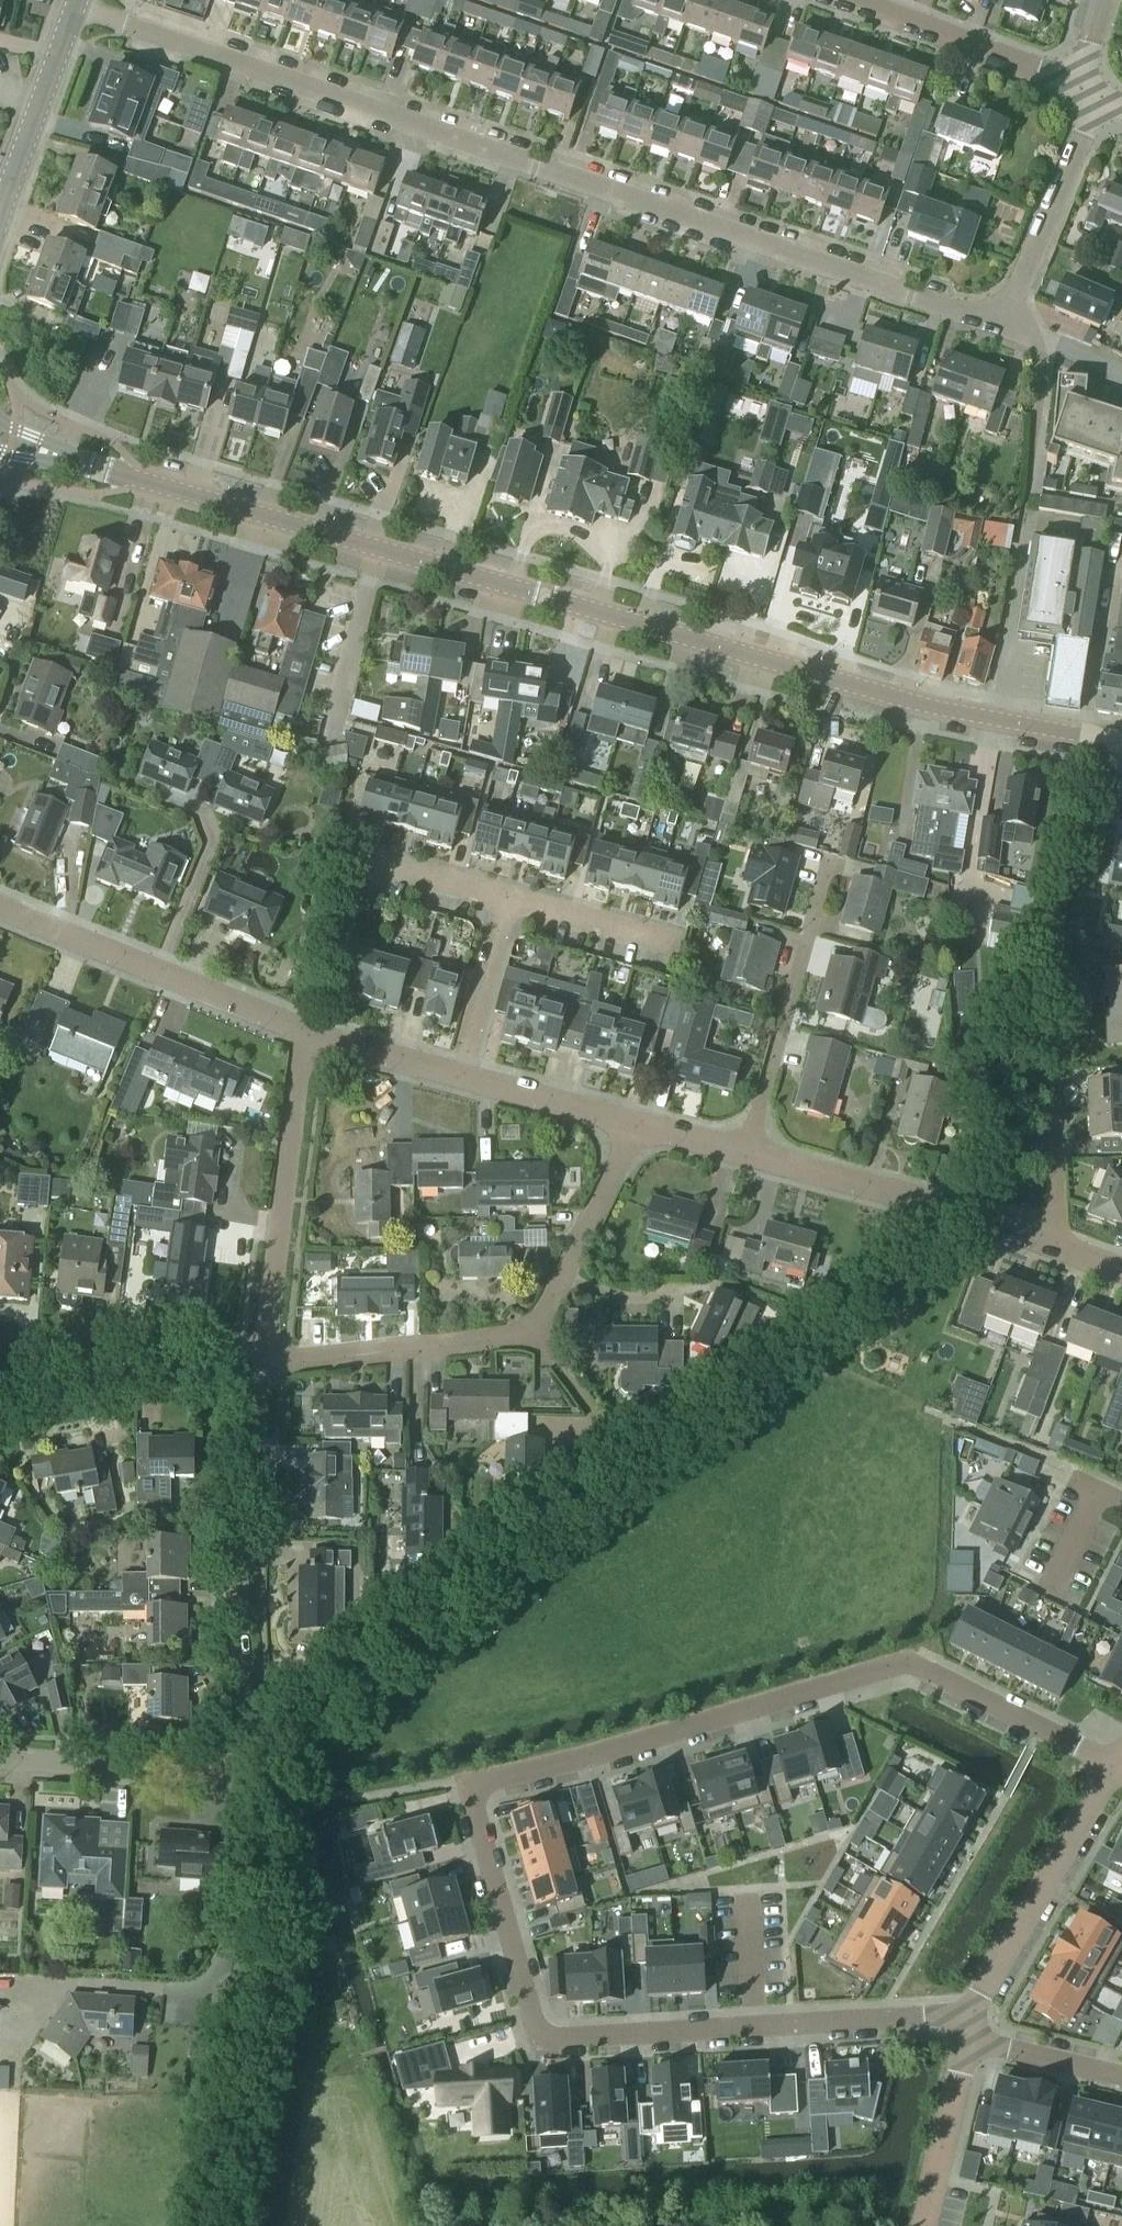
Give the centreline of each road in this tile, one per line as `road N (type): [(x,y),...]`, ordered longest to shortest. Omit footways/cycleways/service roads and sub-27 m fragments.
road 1 (residential): [(973,2013),(545,2034),(472,1809),(477,1789),(897,1666),(918,1667),(1112,1764)]
road 2 (residential): [(1095,100),(1015,294),(1001,315),(982,318),(73,9)]
road 3 (tertiary): [(1121,744),(932,708),(383,553)]
road 4 (residential): [(0,1761),(211,1772),(230,1763),(244,1715),(237,1551),(265,1365)]
road 5 (tertiary): [(383,553),(0,441)]
road 6 (residential): [(265,1365),(302,1028)]
road 7 (residential): [(265,1365),(525,1336),(564,1283)]
road 8 (residential): [(302,1028),(0,909)]
road 9 (residential): [(1052,1249),(749,1154)]
road 10 (residential): [(749,1154),(826,865)]
road 11 (residential): [(1052,1249),(1052,1062),(1083,967)]
road 12 (residential): [(973,2013),(1112,1764)]
road 13 (residential): [(0,1407),(265,1365)]
road 14 (residential): [(1075,91),(842,0)]
road 15 (tertiary): [(0,206),(73,9)]
road 16 (residential): [(921,2225),(968,2039)]
road 17 (residential): [(457,1079),(506,900)]
road 18 (residential): [(634,1123),(457,1079)]
road 19 (residential): [(506,900),(676,946)]
road 20 (residential): [(564,1283),(634,1123)]
road 21 (residential): [(341,720),(383,553)]
road 22 (residential): [(457,1079),(302,1028)]
road 23 (residential): [(1121,2077),(968,2039)]
road 24 (residential): [(385,867),(506,900)]

